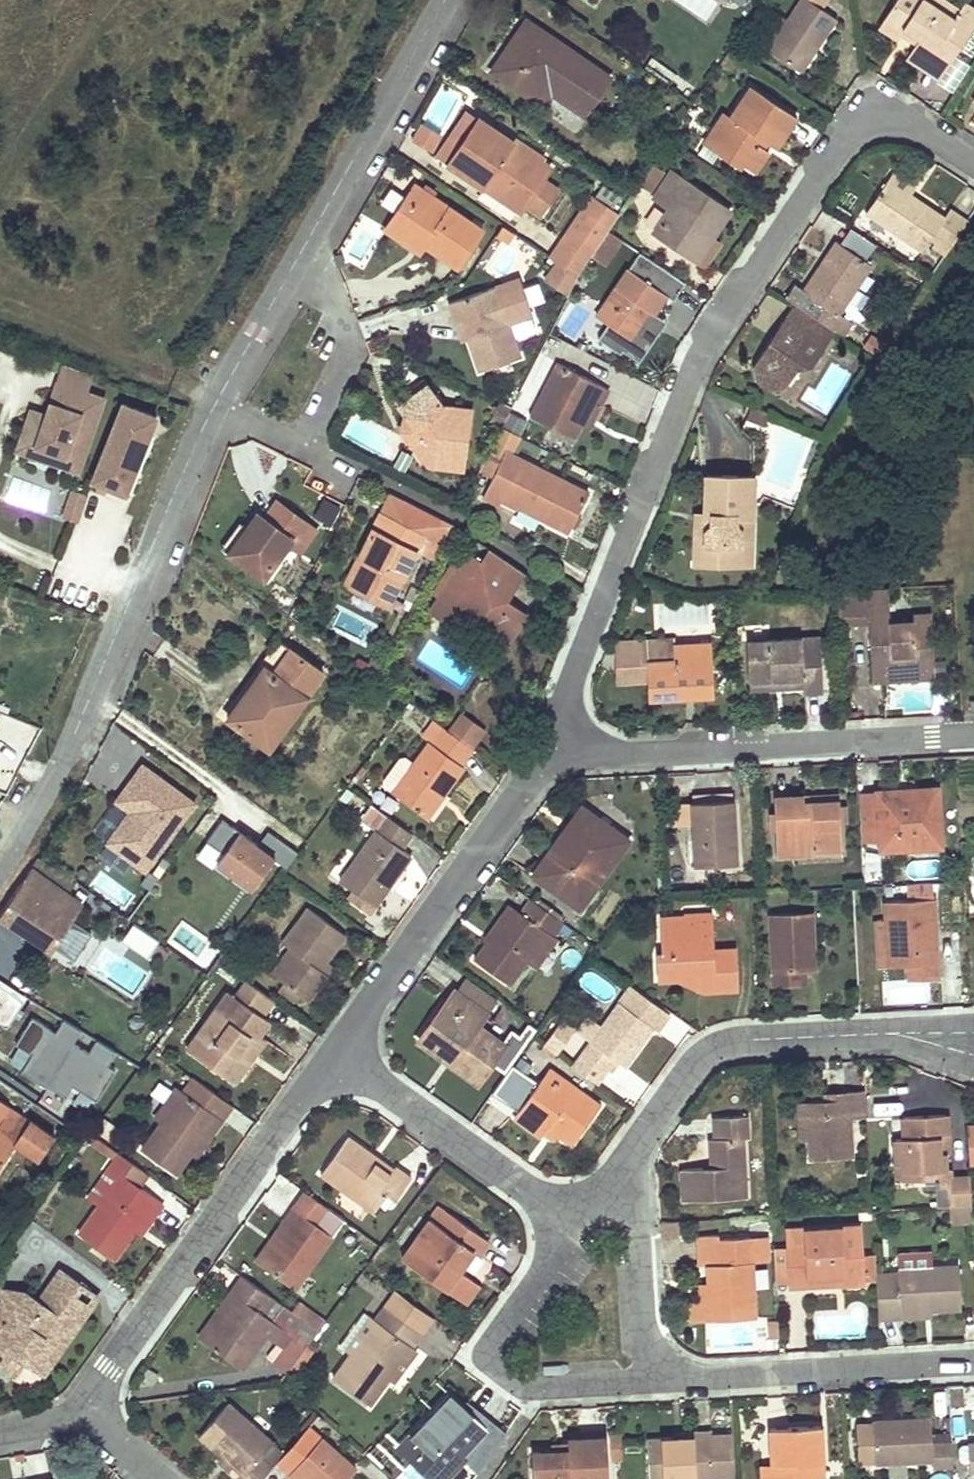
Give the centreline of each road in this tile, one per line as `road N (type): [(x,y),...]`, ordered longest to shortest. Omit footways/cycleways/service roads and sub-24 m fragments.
road 1 (residential): [(542,761),(698,357),(844,141),(867,120),(889,117),(973,163)]
road 2 (residential): [(214,409),(80,721),(0,869)]
road 3 (residential): [(86,1412),(337,1055)]
road 4 (residential): [(973,736),(542,761)]
road 5 (residential): [(337,1055),(542,761)]
road 6 (residential): [(576,1223),(501,1331),(495,1362),(512,1382),(532,1388),(653,1381)]
road 7 (residential): [(653,1381),(973,1362)]
road 8 (residential): [(297,261),(329,284),(344,337),(306,449),(214,409)]
road 9 (residential): [(446,0),(297,261)]
road 10 (residential): [(337,1055),(576,1223)]
road 11 (residential): [(632,1156),(698,1061),(721,1046),(845,1037)]
road 12 (residential): [(653,1381),(632,1156)]
road 13 (residential): [(297,261),(214,409)]
road 14 (residential): [(845,1037),(905,1043),(973,1067)]
road 15 (residential): [(973,1023),(845,1037)]

